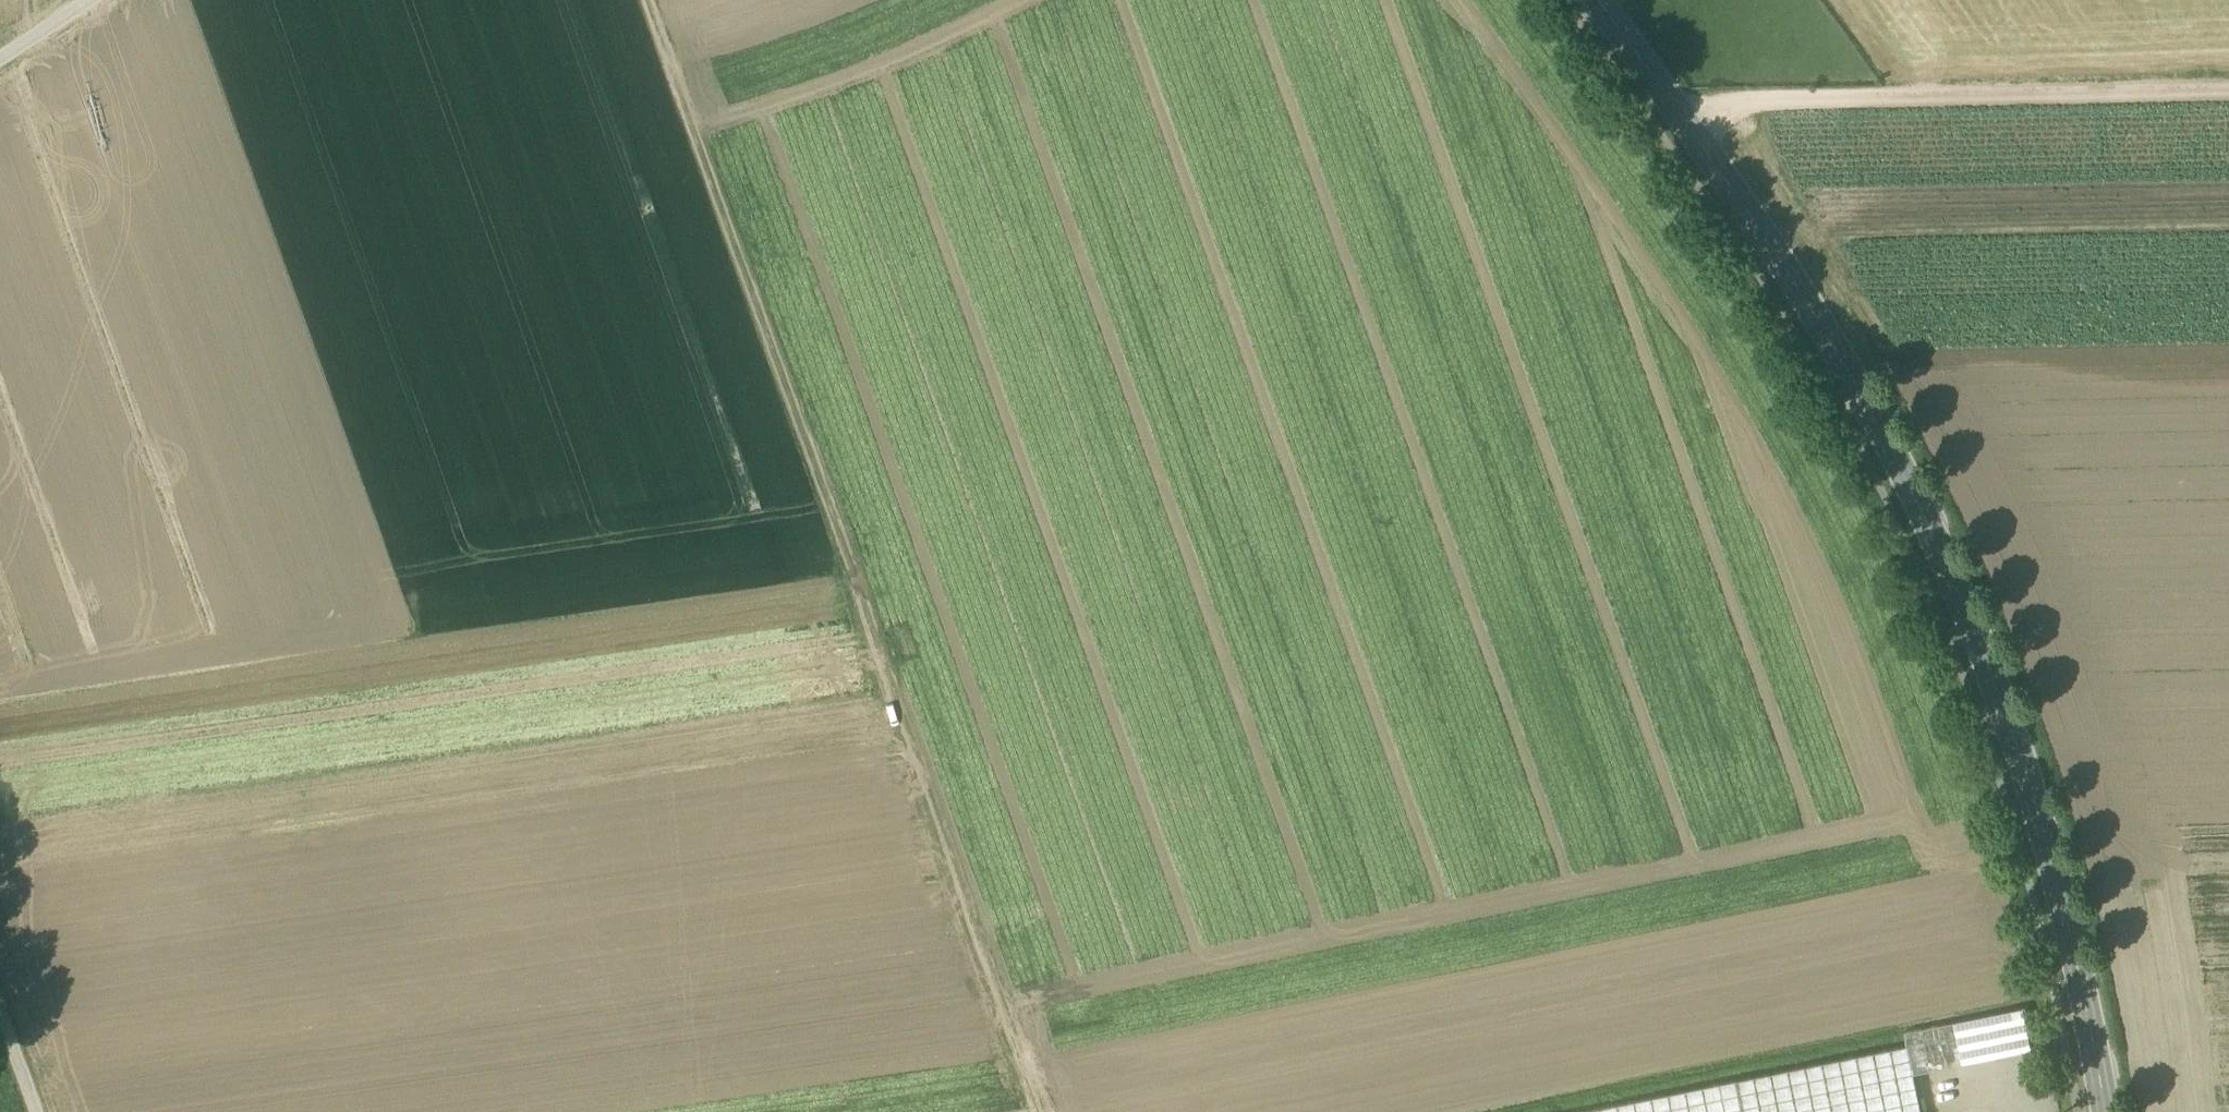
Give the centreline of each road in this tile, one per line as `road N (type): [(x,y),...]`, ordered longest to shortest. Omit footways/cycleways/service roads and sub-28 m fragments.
road 1 (tertiary): [(2106,1111),(2032,796),(1945,560),(1824,326),(1598,0)]
road 2 (track): [(644,0),(1045,1111)]
road 3 (track): [(1665,98),(2228,87)]

